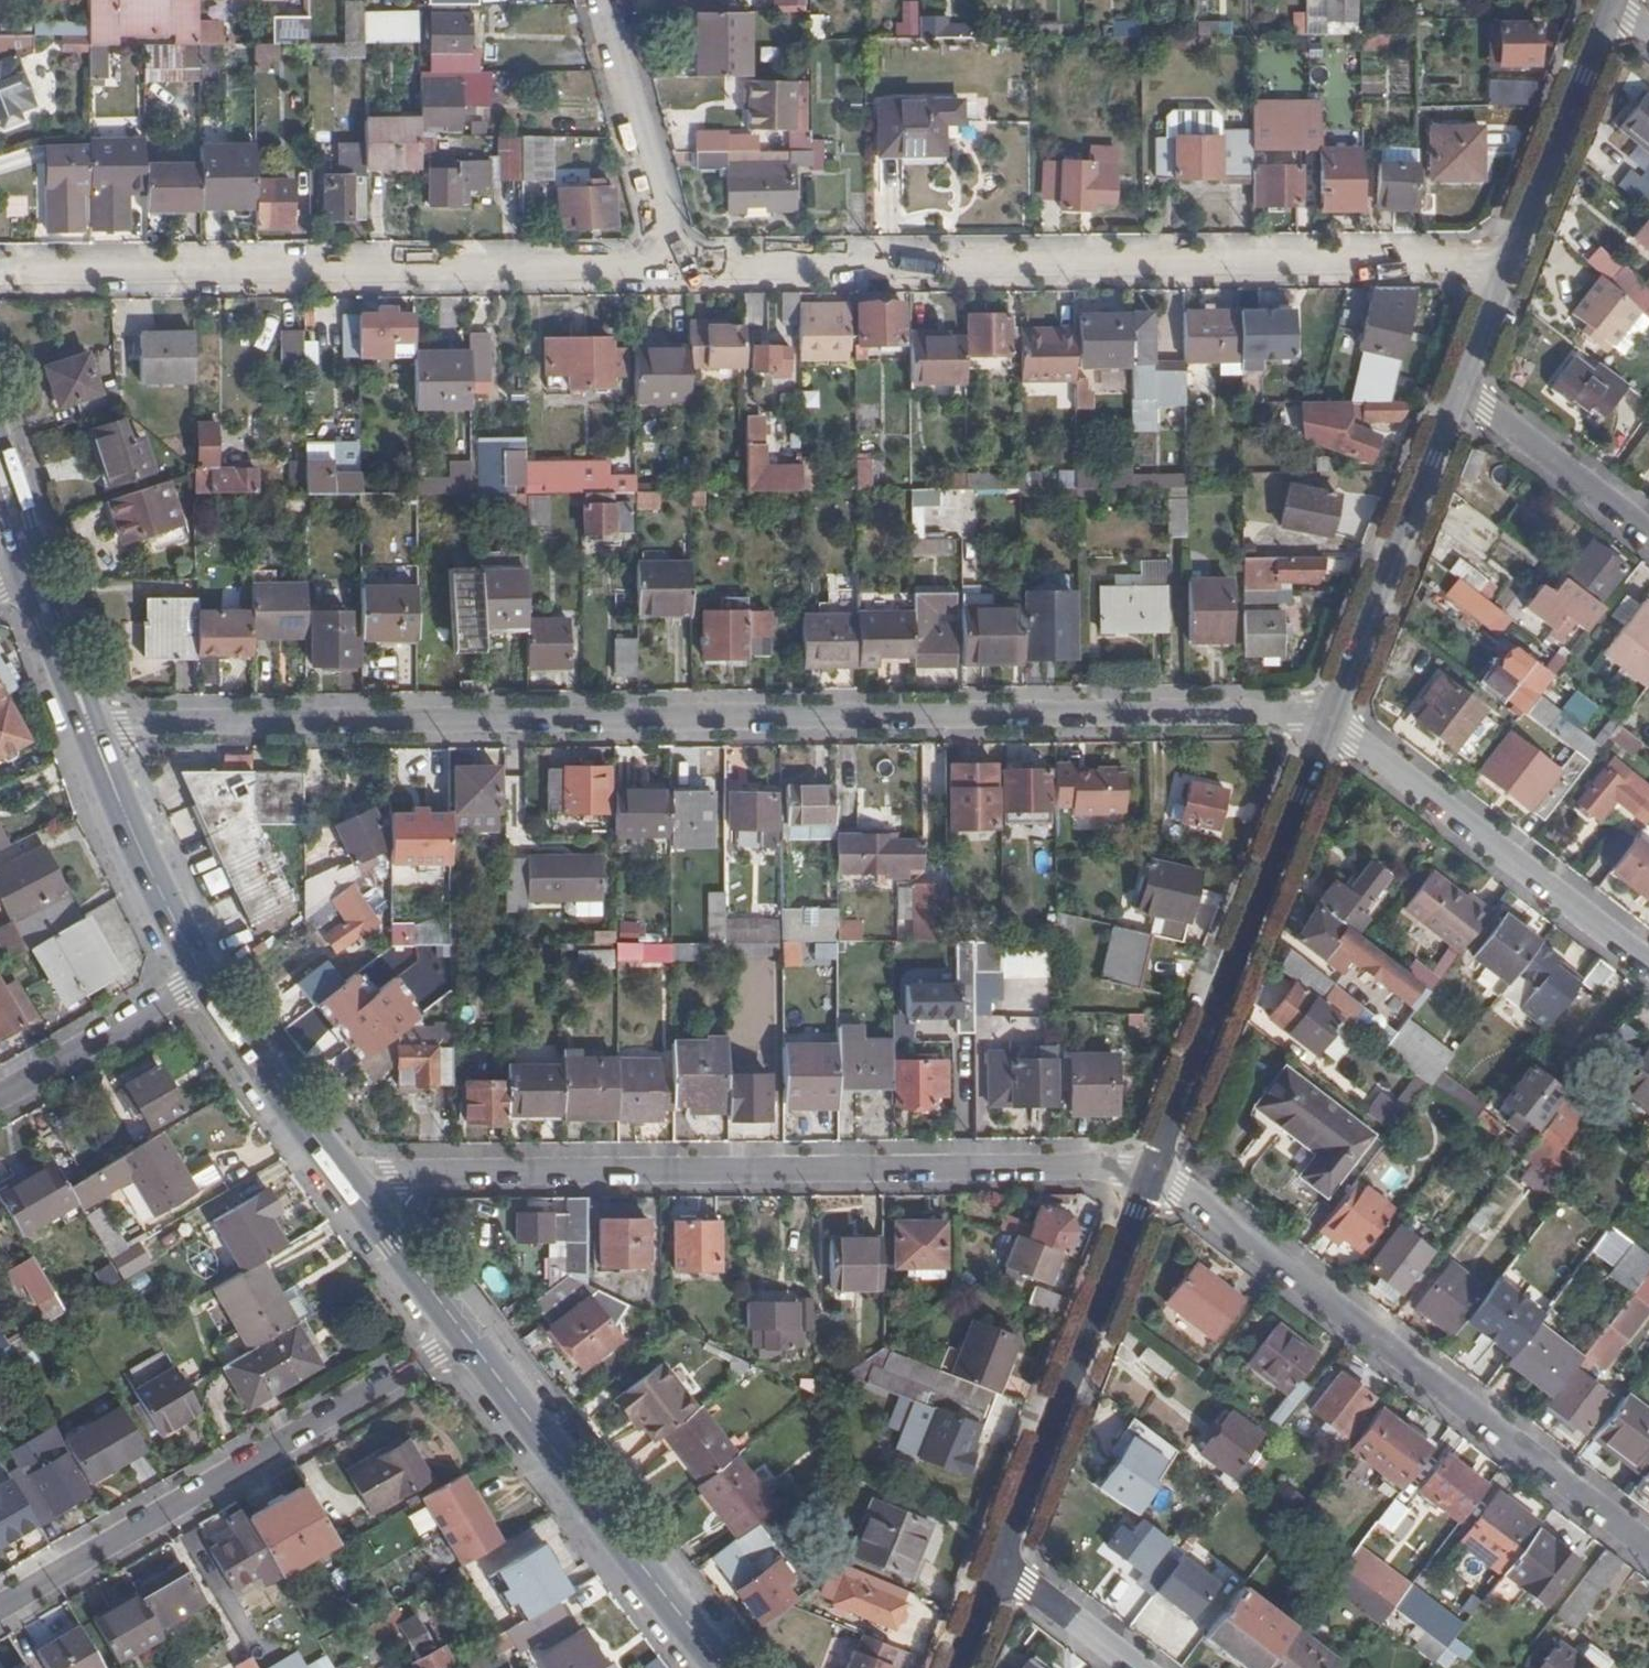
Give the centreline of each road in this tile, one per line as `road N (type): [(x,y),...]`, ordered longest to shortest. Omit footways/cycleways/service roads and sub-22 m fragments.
road 1 (residential): [(1331,719),(1262,713),(102,729)]
road 2 (residential): [(677,279),(1511,261)]
road 3 (residential): [(346,1182),(391,1171),(1151,1176)]
road 4 (residential): [(0,271),(677,279)]
road 5 (residential): [(1648,1550),(1151,1176)]
road 6 (residential): [(0,1608),(465,1334)]
road 7 (unclassified): [(1331,719),(1151,1176)]
road 8 (unclassified): [(1151,1176),(998,1570)]
road 9 (primary): [(465,1334),(723,1667)]
road 10 (residential): [(1331,719),(1648,964)]
road 11 (unclassified): [(1459,390),(1331,719)]
road 12 (residential): [(606,0),(677,279)]
road 13 (unclassified): [(1613,3),(1511,261)]
road 14 (primary): [(206,980),(346,1182)]
road 15 (residential): [(1648,536),(1459,390)]
road 16 (residential): [(206,980),(0,1100)]
road 17 (primary): [(346,1182),(465,1334)]
road 18 (primary): [(102,729),(42,562)]
road 19 (primary): [(18,577),(79,738)]
road 20 (residential): [(998,1570),(1128,1667)]
road 21 (primary): [(141,853),(206,980)]
road 22 (unclassified): [(1511,261),(1459,390)]
road 23 (primary): [(42,562),(0,435)]
road 24 (primary): [(79,738),(141,853)]
road 25 (primary): [(141,853),(102,729)]

